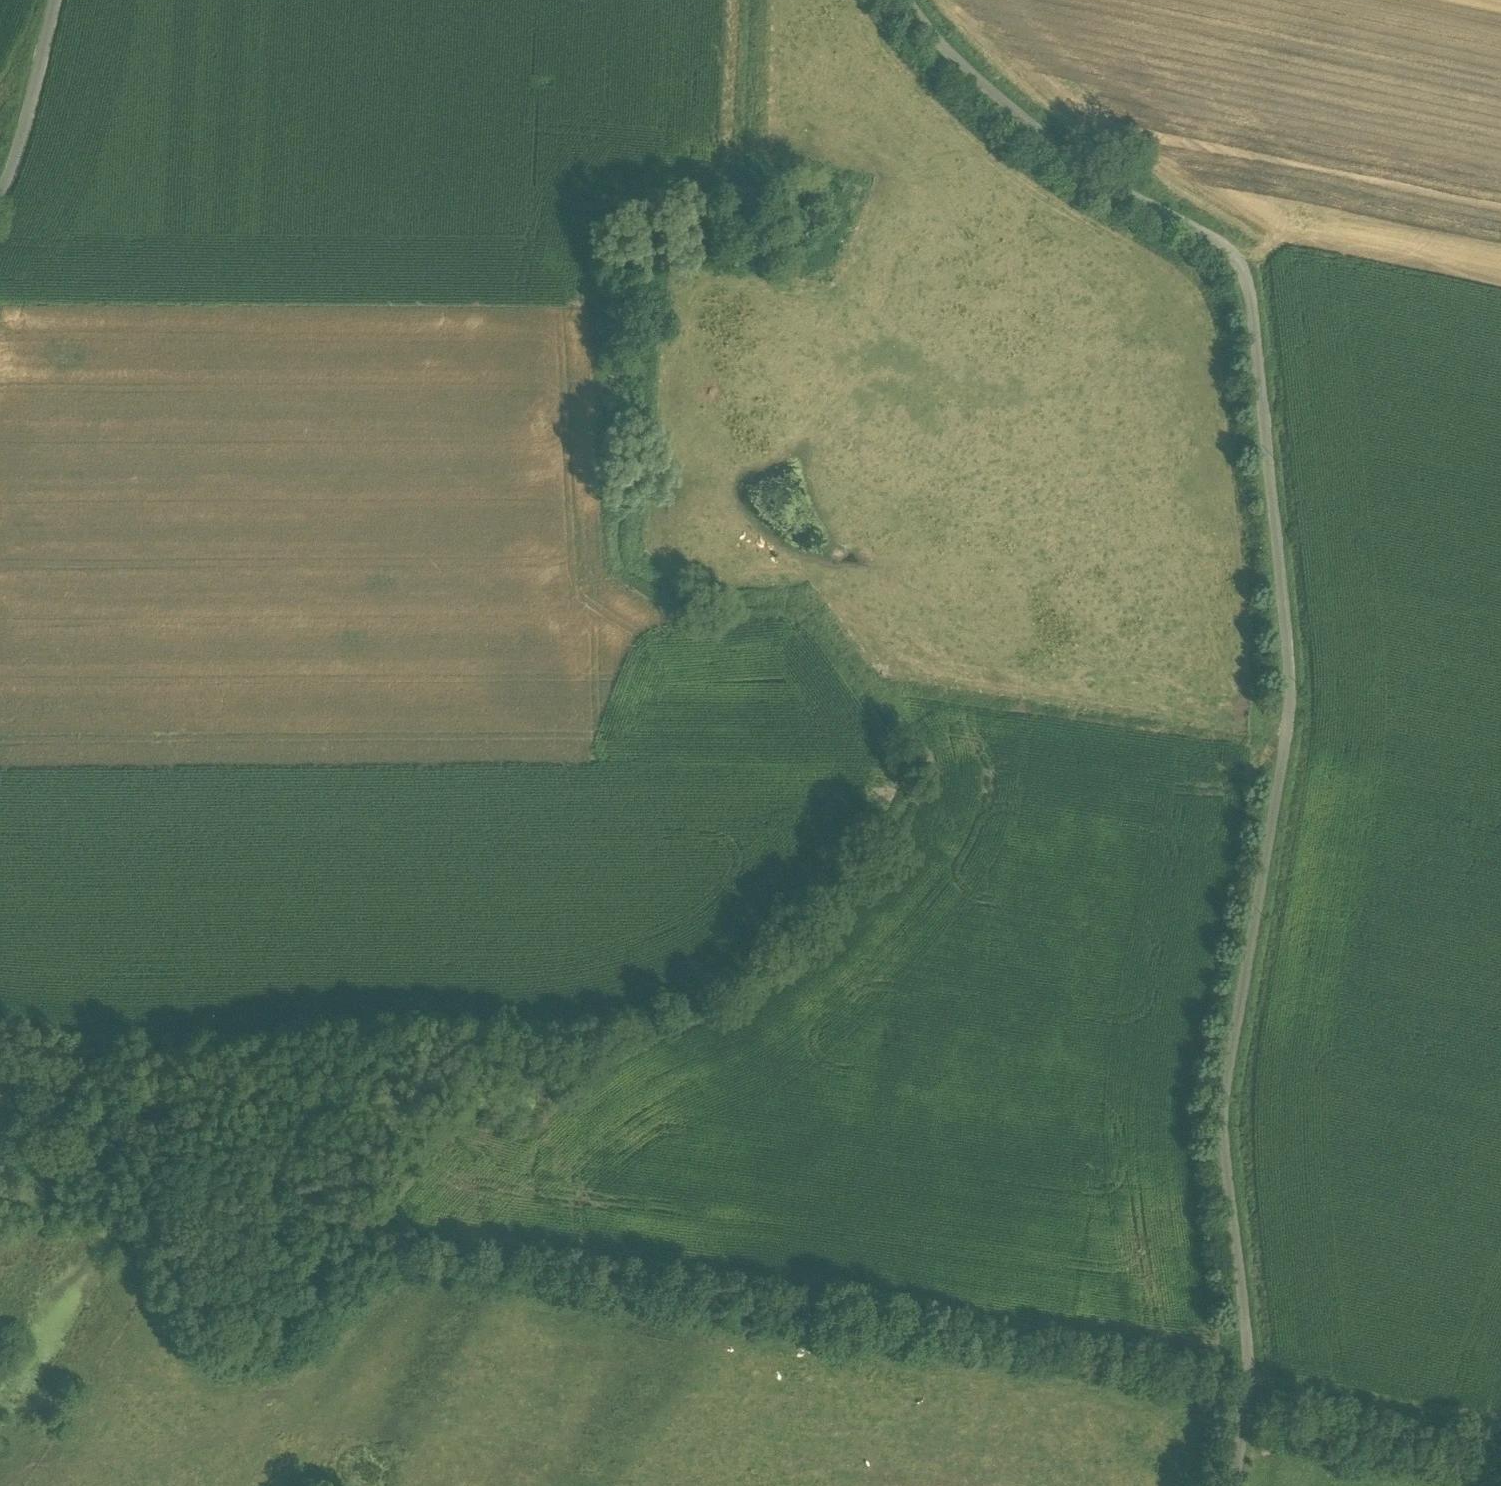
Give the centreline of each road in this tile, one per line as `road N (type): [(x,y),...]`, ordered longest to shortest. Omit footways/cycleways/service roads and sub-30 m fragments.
road 1 (residential): [(918,0),(1005,93),(1076,149),(1214,224),(1238,247),(1249,273),(1289,662),(1283,747),(1225,1080),(1249,1343),(1233,1485)]
road 2 (residential): [(52,0),(20,143),(0,192)]

